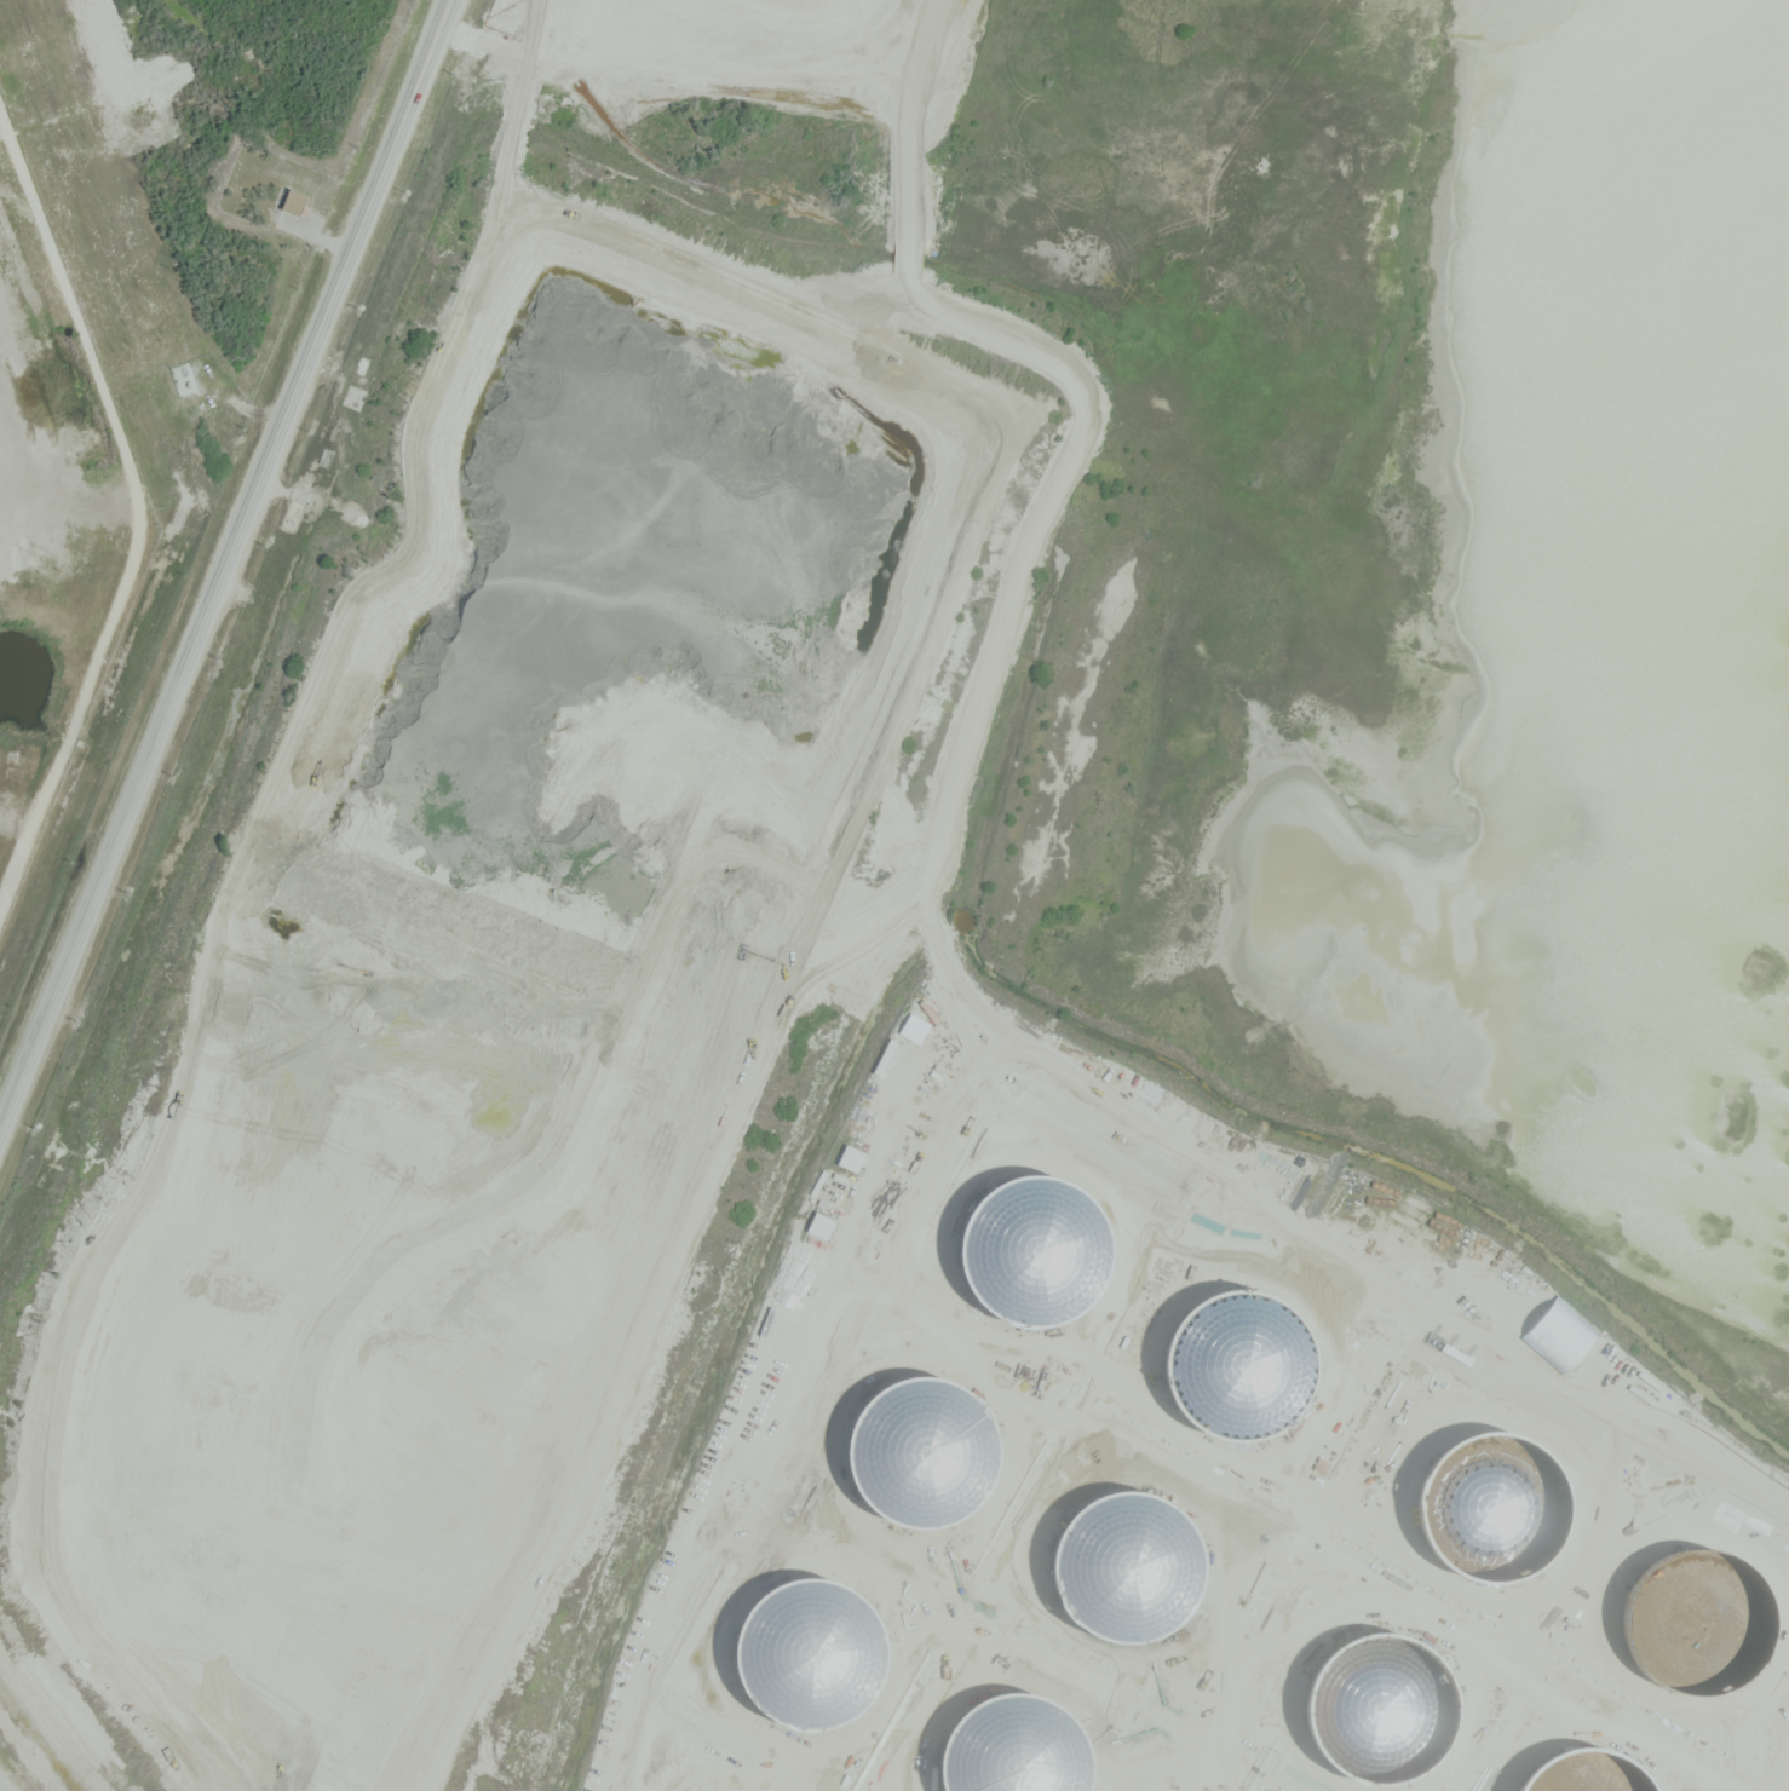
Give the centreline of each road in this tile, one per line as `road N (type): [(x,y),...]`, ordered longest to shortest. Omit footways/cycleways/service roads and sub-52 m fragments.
road 1 (tertiary): [(453,0),(0,1127)]

